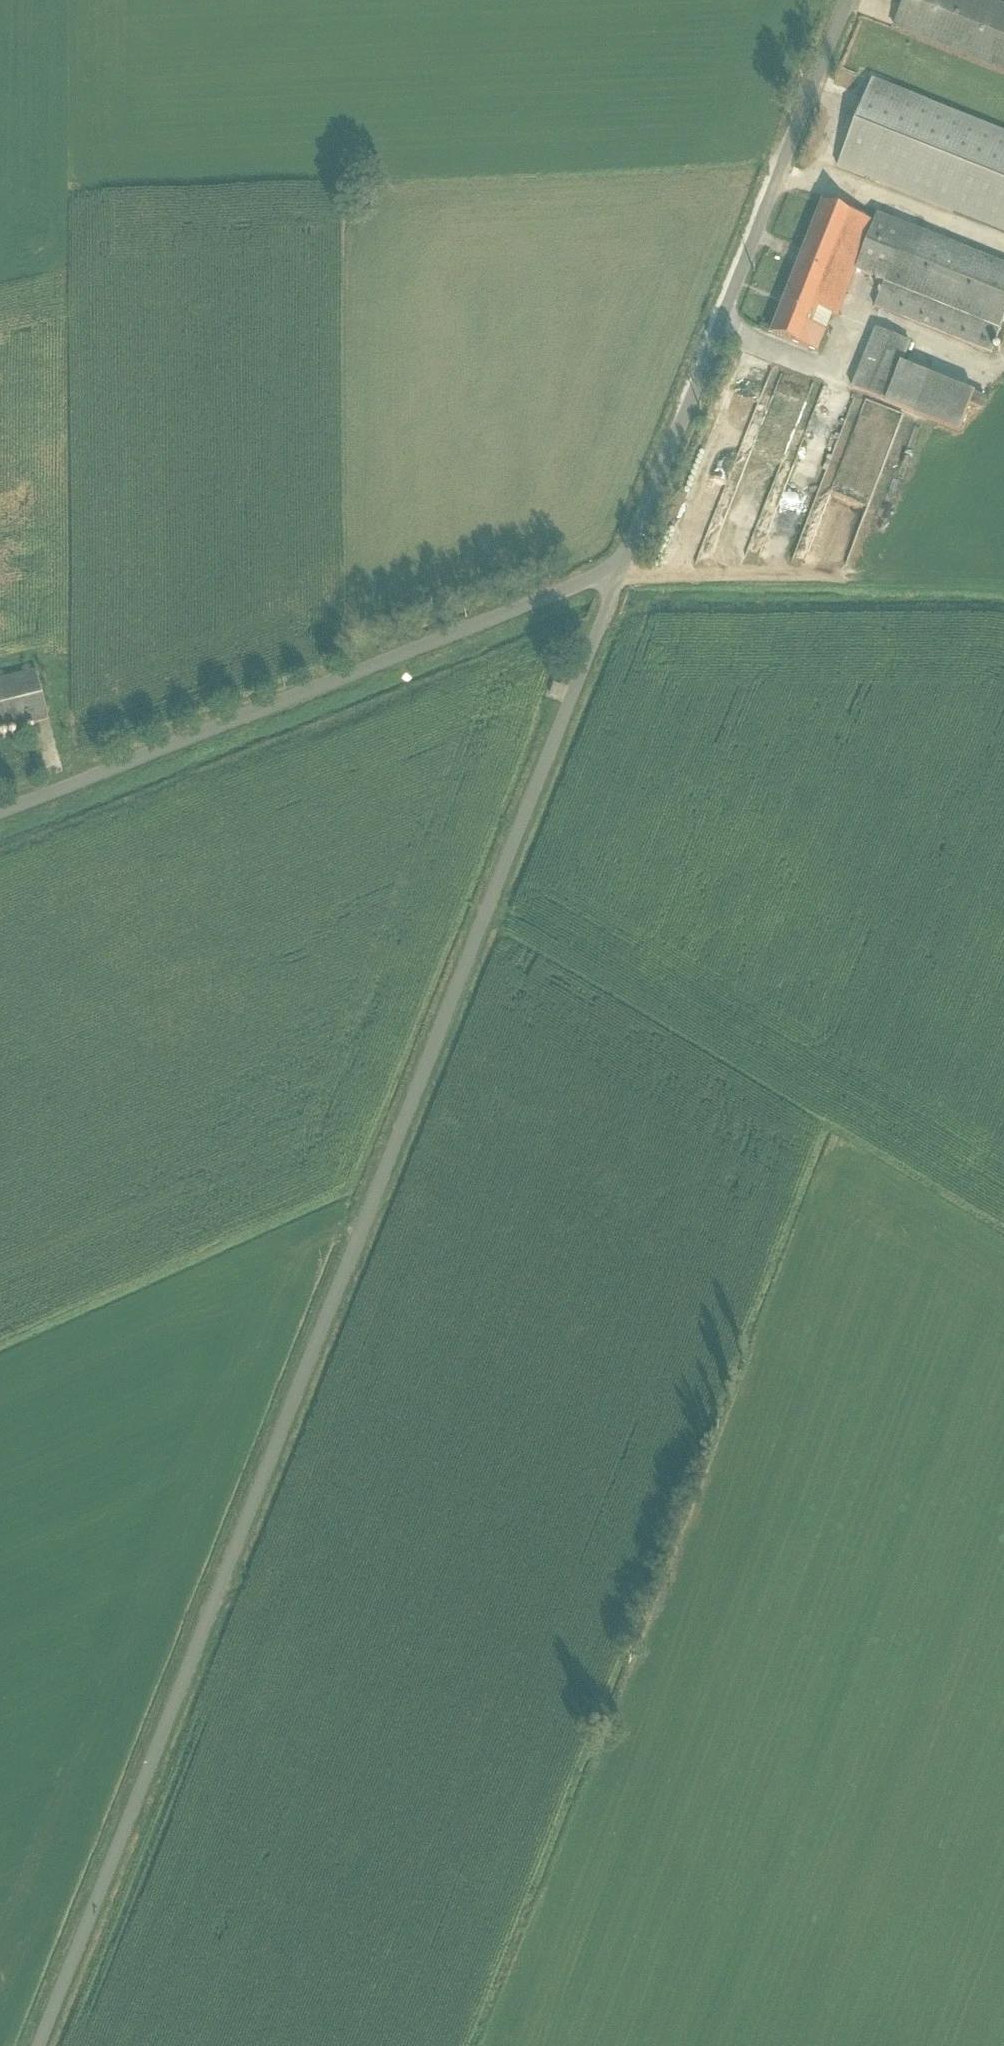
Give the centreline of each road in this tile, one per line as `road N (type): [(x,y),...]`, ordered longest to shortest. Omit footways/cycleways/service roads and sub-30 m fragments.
road 1 (unclassified): [(621,573),(41,2045)]
road 2 (unclassified): [(0,810),(595,575),(621,573)]
road 3 (unclassified): [(845,0),(621,573)]

